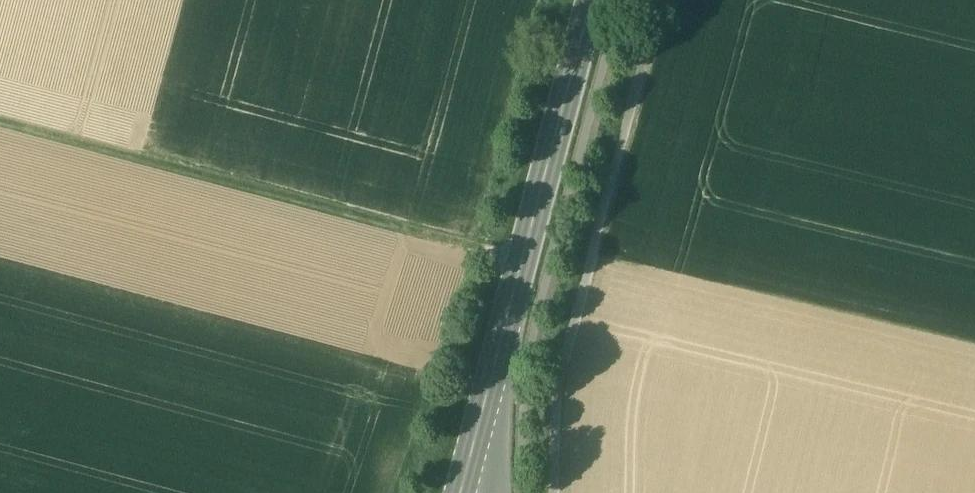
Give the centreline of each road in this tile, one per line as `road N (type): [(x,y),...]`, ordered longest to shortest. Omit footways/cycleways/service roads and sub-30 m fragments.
road 1 (track): [(522,266),(0,124)]
road 2 (primary): [(593,0),(462,492)]
road 3 (track): [(553,492),(564,370),(662,0)]

